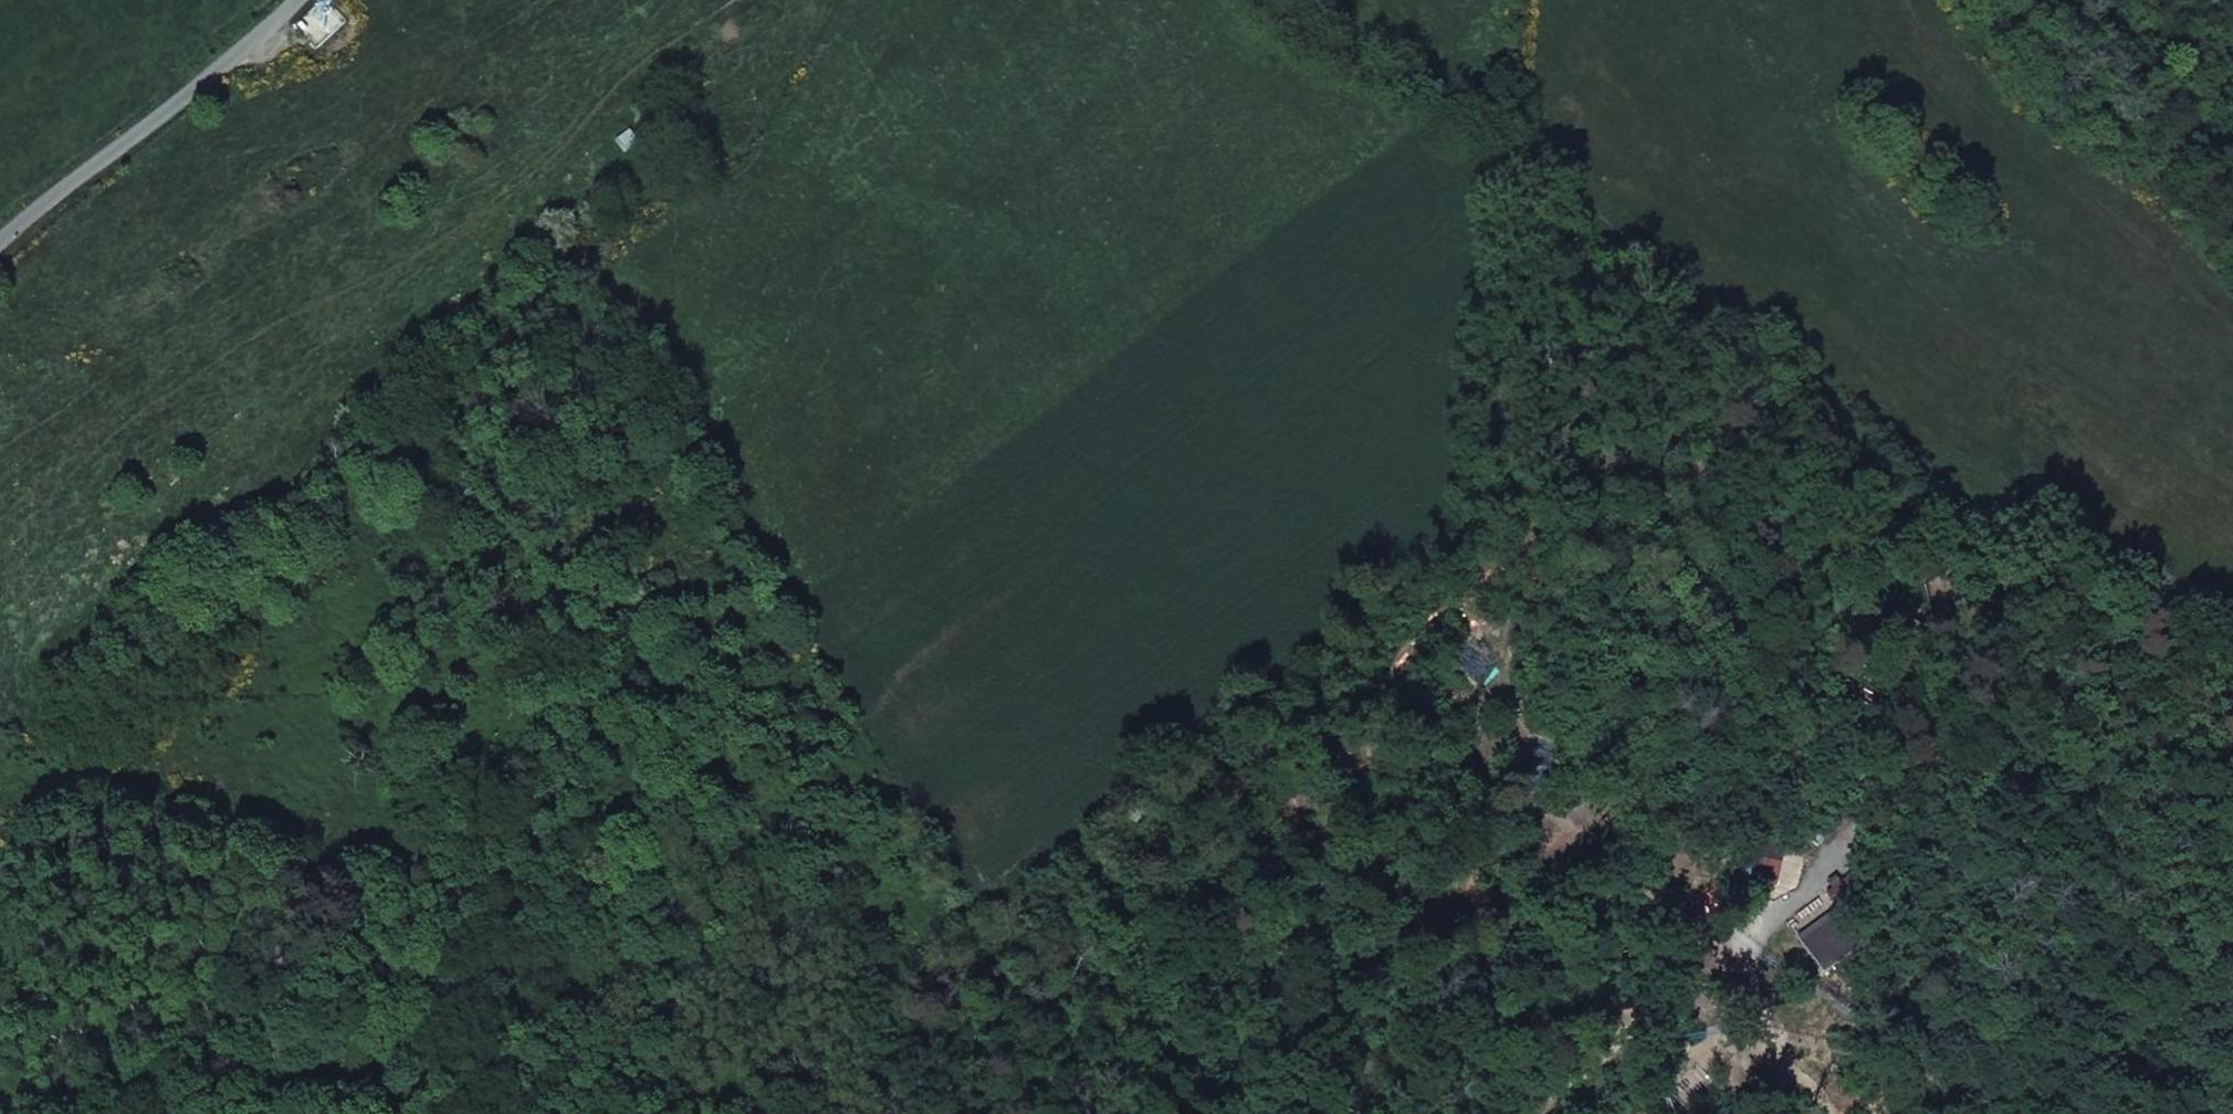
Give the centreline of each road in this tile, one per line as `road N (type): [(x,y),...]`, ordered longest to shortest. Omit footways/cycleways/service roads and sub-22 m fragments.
road 1 (unclassified): [(0,242),(296,0)]

